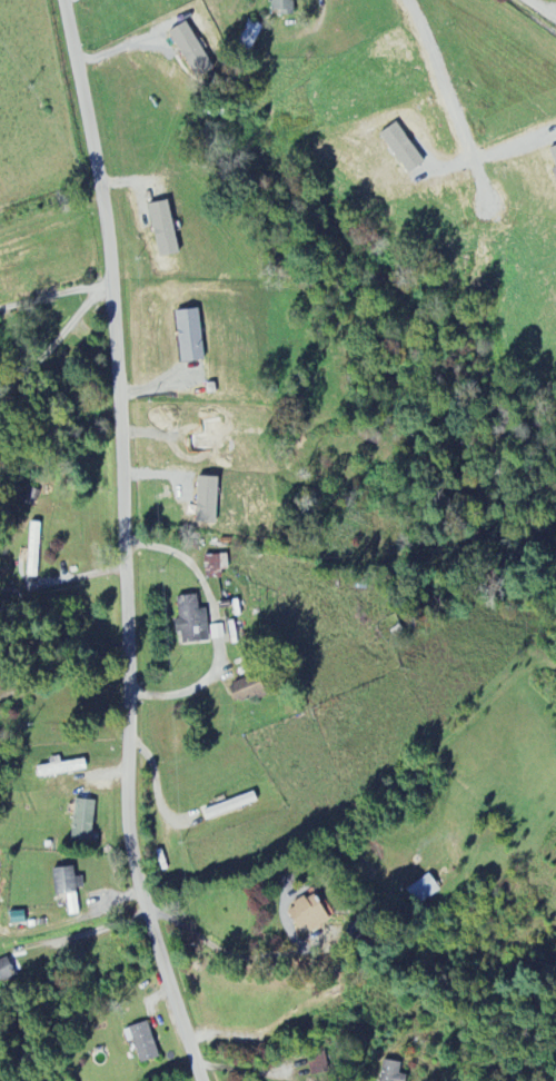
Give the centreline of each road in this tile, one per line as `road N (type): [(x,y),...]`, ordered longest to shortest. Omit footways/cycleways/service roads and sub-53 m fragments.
road 1 (residential): [(192,1080),(125,854),(127,695),(109,279),(61,0)]
road 2 (residential): [(109,279),(77,300),(0,391)]

